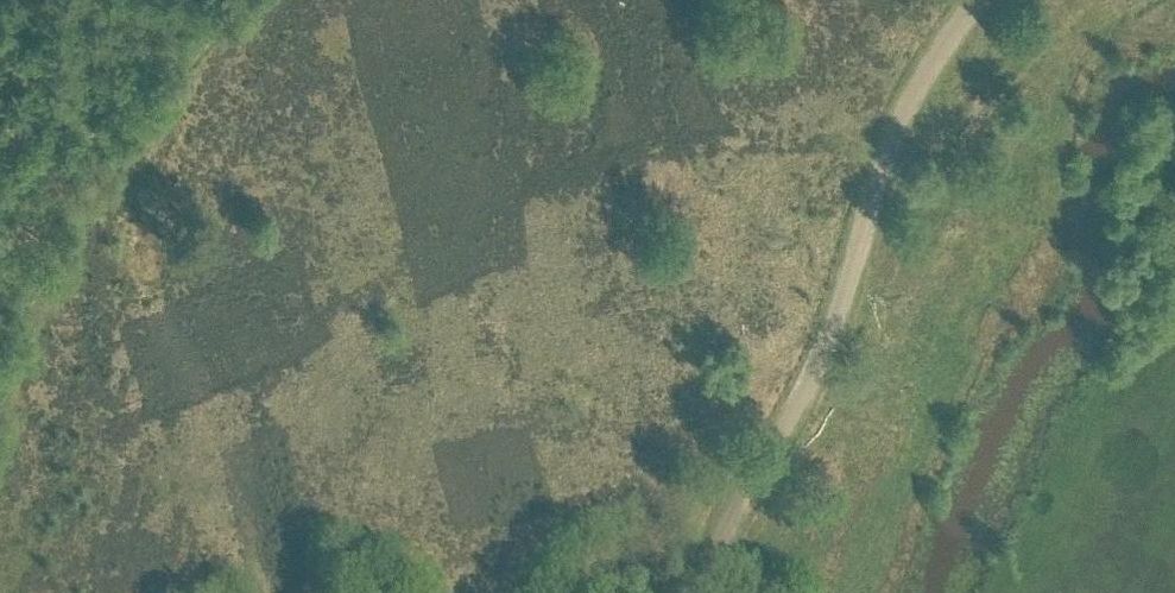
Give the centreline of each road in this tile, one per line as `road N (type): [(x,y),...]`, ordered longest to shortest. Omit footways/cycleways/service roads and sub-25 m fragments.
road 1 (unclassified): [(696,592),(755,472),(806,391),(892,130),(975,0)]
road 2 (track): [(256,0),(65,233)]

